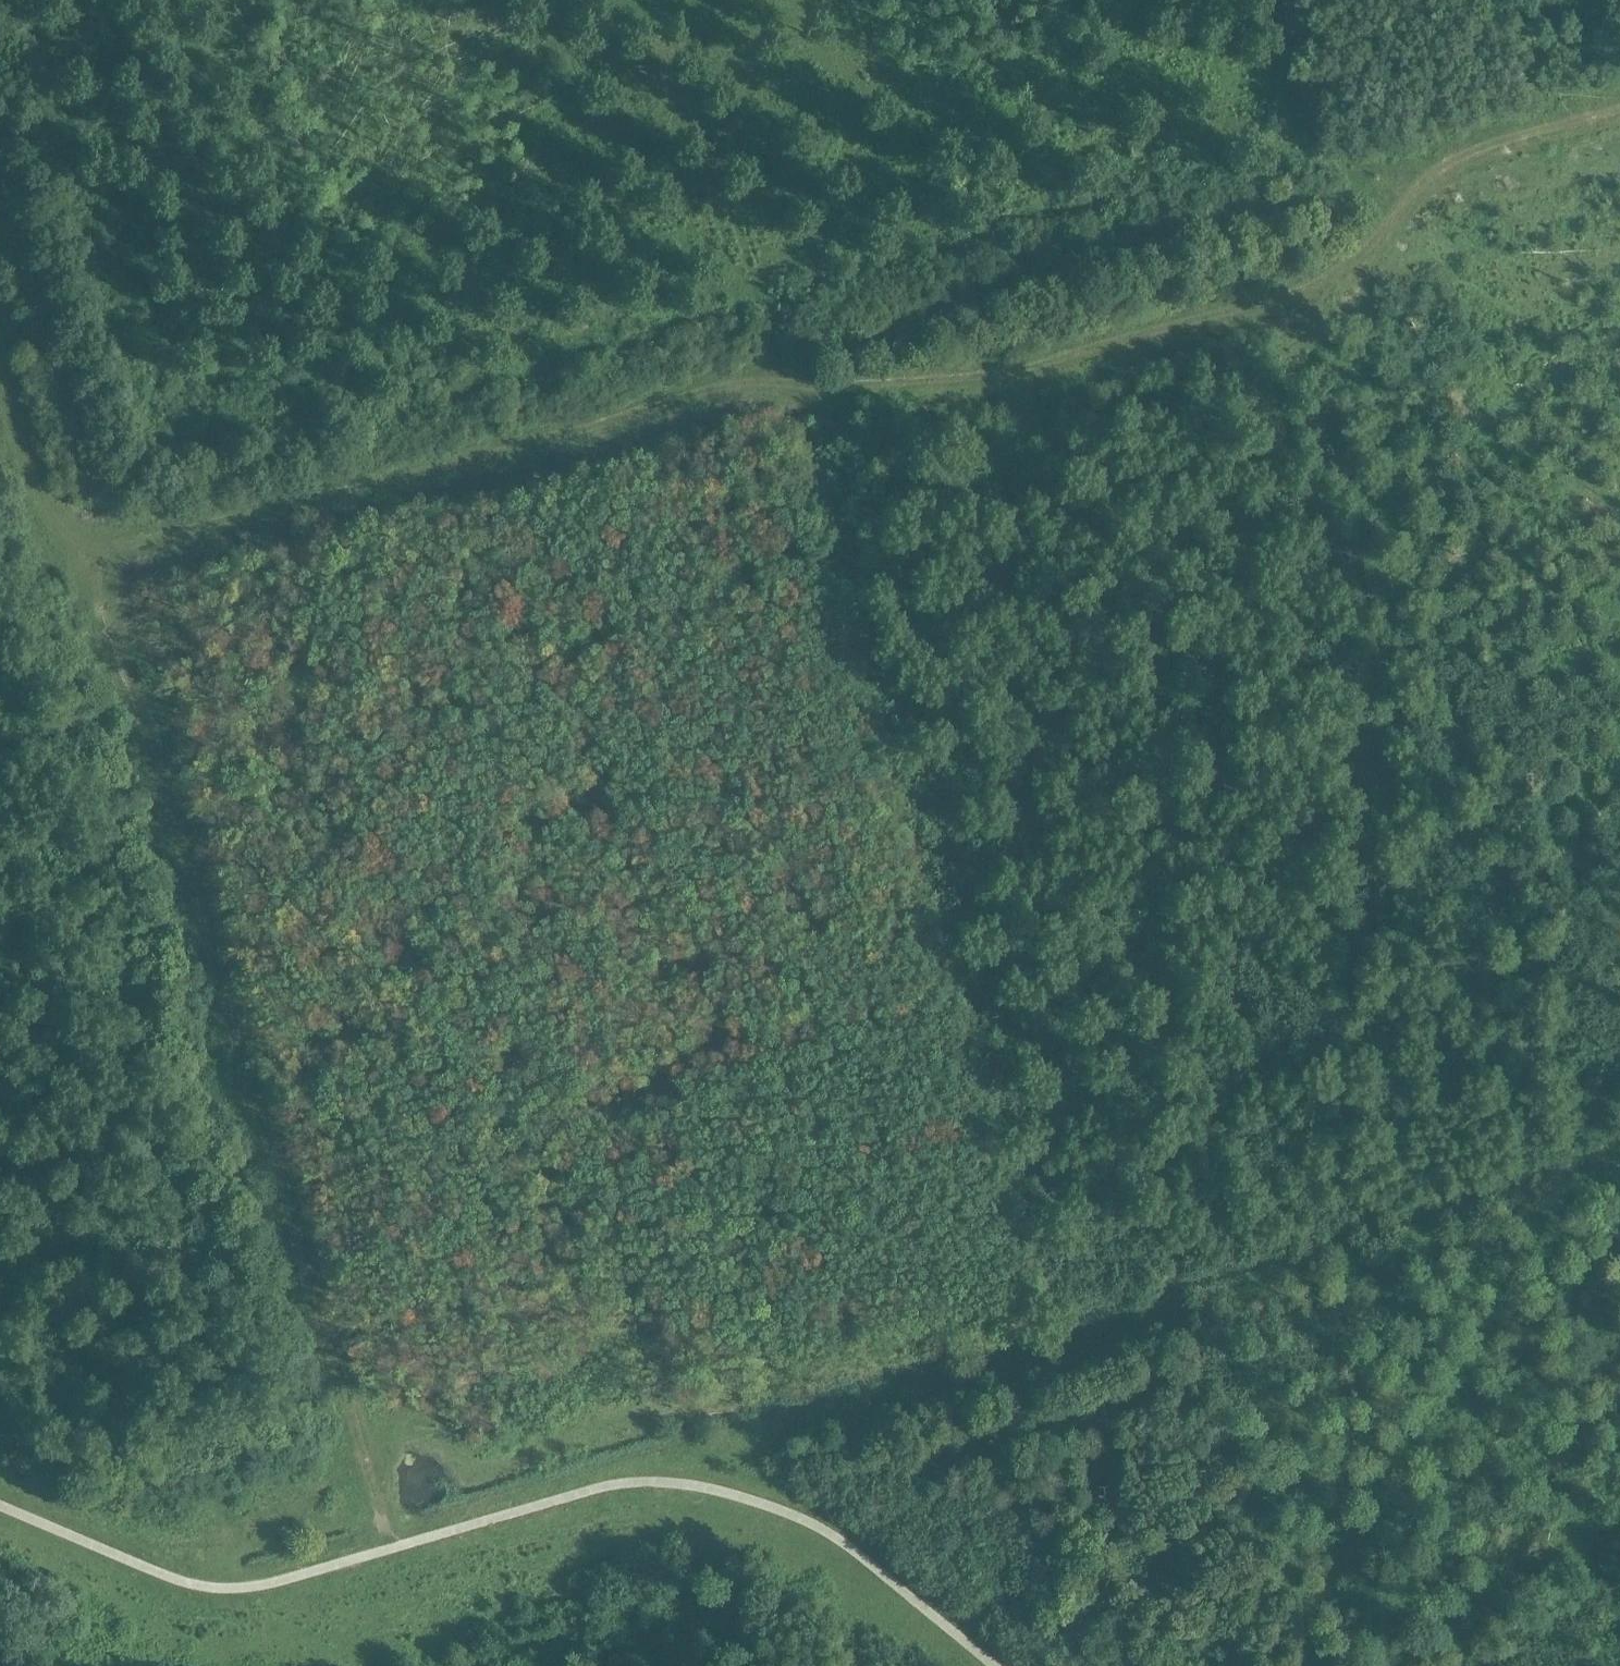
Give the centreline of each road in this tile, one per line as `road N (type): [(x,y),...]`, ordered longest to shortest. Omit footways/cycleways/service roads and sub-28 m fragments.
road 1 (track): [(1619,106),(1461,153),(1404,193),(1342,270),(1056,357),(945,378),(744,374),(401,477),(78,551)]
road 2 (track): [(0,352),(28,467),(78,551),(372,1553)]

